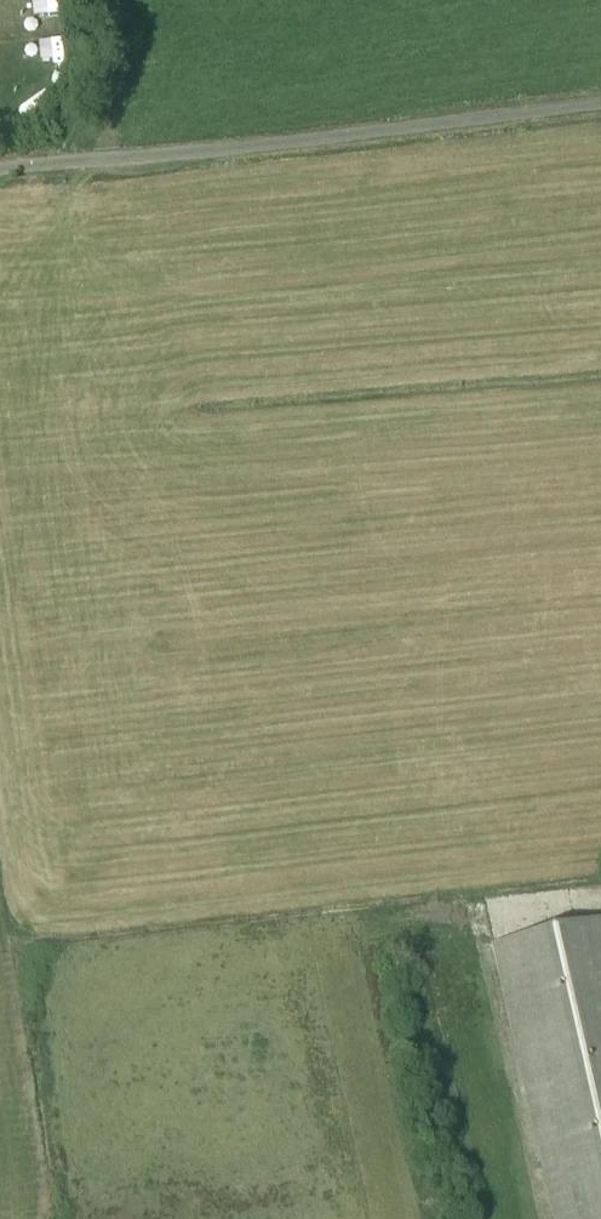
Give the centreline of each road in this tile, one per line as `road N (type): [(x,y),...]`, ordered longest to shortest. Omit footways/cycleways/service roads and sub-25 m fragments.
road 1 (unclassified): [(0,173),(600,101)]

